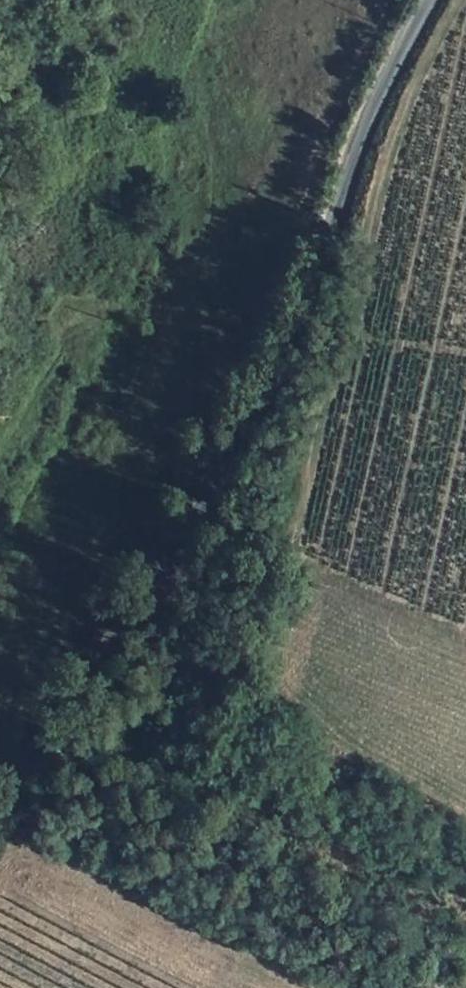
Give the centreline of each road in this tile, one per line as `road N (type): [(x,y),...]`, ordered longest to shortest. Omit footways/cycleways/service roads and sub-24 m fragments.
road 1 (unclassified): [(430,0),(362,141),(200,533),(0,789)]

